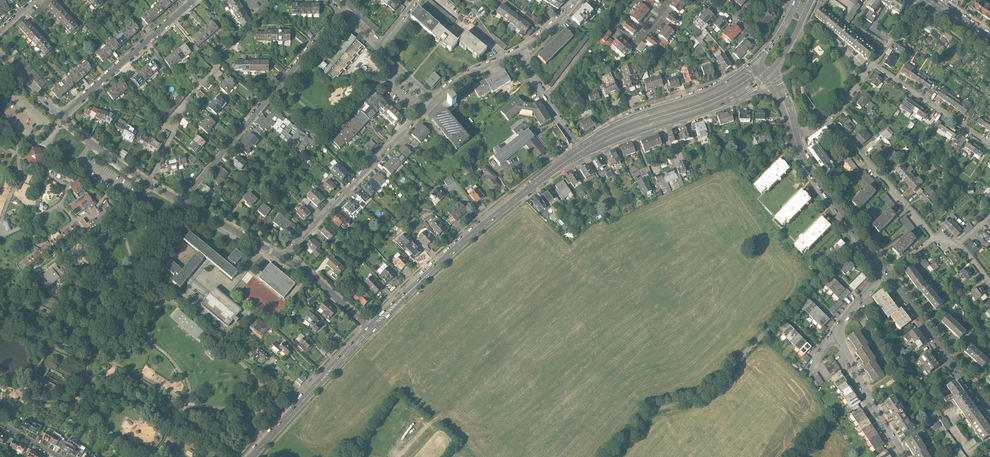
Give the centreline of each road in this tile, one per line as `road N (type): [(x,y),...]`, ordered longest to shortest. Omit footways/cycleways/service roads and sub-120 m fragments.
road 1 (primary): [(371,330),(469,238),(581,151)]
road 2 (primary): [(600,140),(739,84),(778,49),(805,0)]
road 3 (residential): [(184,200),(339,12)]
road 4 (residential): [(431,100),(286,258)]
road 5 (primary): [(756,61),(706,93),(620,122),(600,140)]
road 6 (residential): [(193,0),(64,117)]
road 7 (primary): [(252,456),(371,330)]
road 8 (secondary): [(886,273),(989,406)]
road 9 (secondary): [(794,136),(886,273)]
road 10 (residential): [(828,120),(932,237)]
road 11 (residential): [(835,331),(905,456)]
road 12 (primary): [(600,140),(734,98)]
road 13 (residential): [(873,65),(989,143)]

